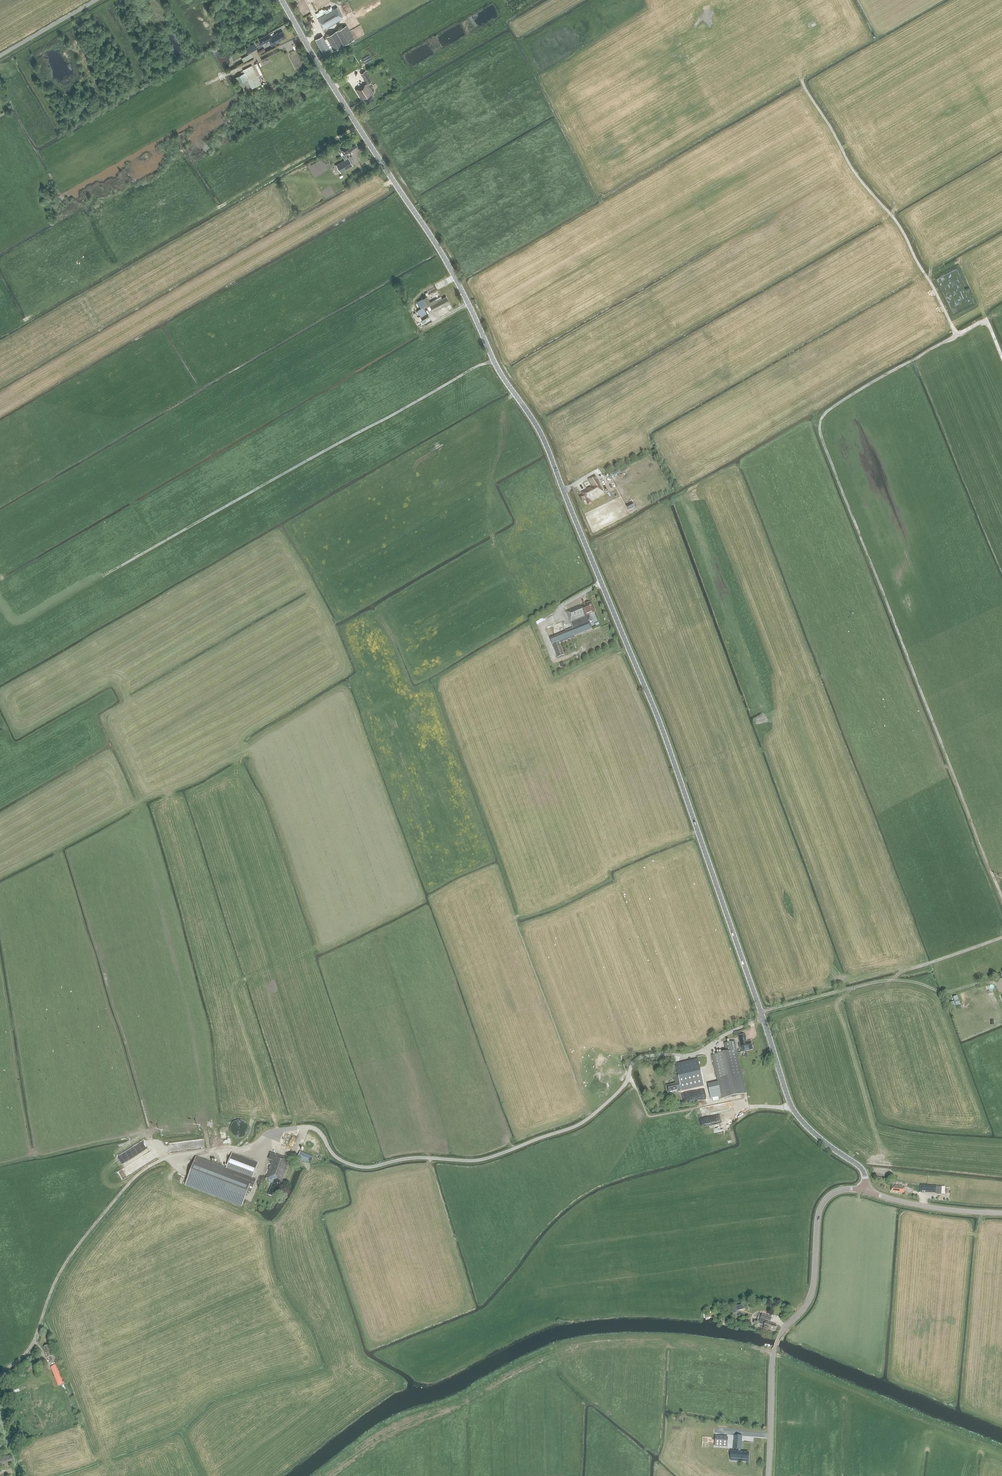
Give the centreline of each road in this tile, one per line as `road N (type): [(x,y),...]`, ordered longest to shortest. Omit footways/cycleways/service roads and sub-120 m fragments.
road 1 (tertiary): [(763,1018),(662,727),(544,440),(495,365),(450,268),(280,0)]
road 2 (unclassified): [(0,1375),(31,1347),(72,1253),(158,1162),(309,1126),(336,1157),(359,1167),(482,1159),(580,1124),(620,1090),(639,1059),(699,1053),(763,1018)]
road 3 (secondary): [(769,1475),(772,1357),(811,1295),(820,1209),(837,1191),(865,1191)]
road 4 (track): [(761,1012),(884,981),(944,992),(1001,984)]
road 5 (tertiary): [(865,1191),(862,1169),(797,1115),(763,1018)]
road 6 (secondary): [(865,1191),(1001,1213)]

